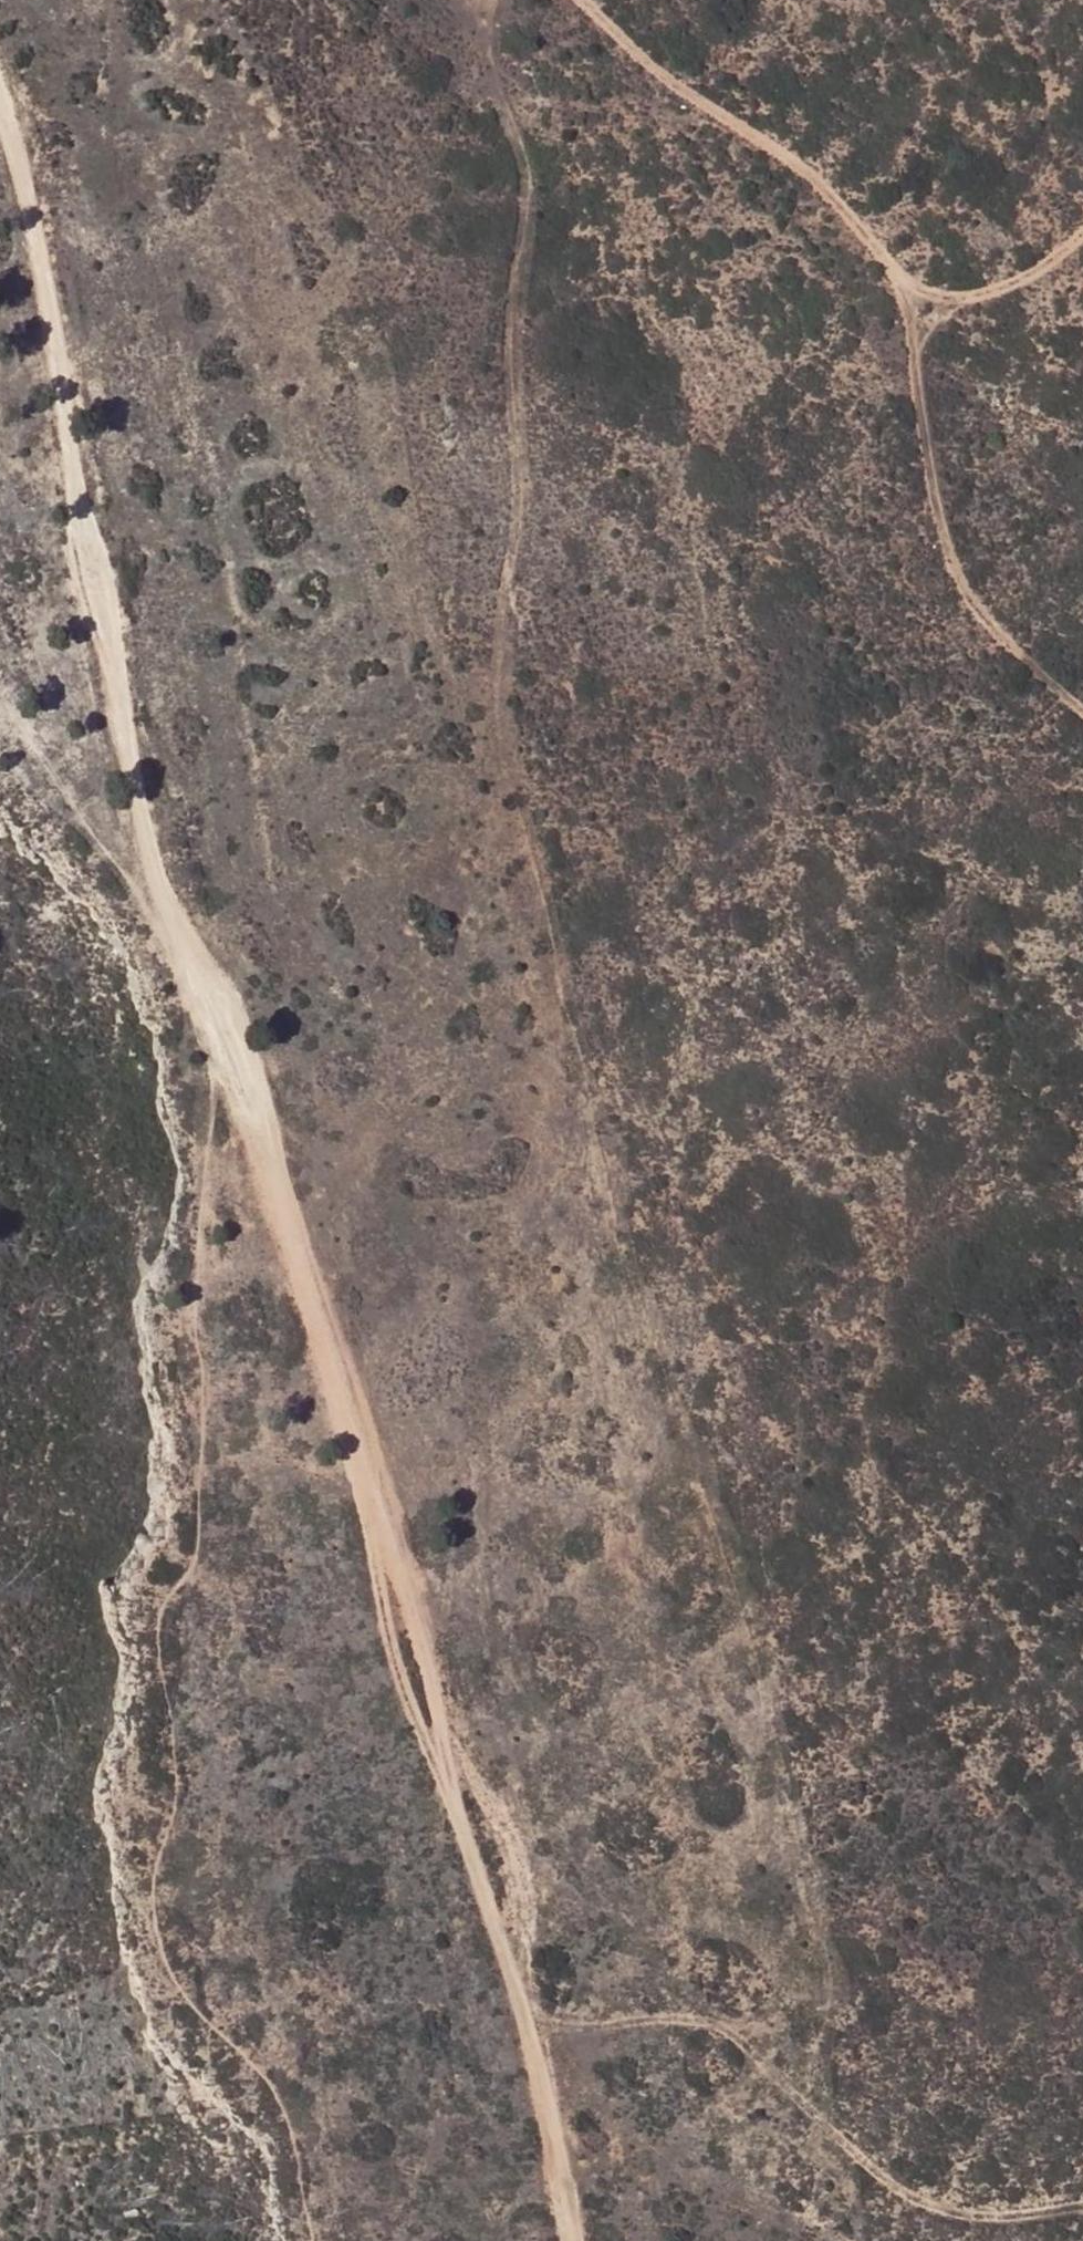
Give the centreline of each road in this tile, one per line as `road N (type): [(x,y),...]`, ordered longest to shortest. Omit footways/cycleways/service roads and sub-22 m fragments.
road 1 (track): [(595,2240),(546,2045),(528,1847),(475,1745),(247,1023),(182,910),(100,579),(0,62)]
road 2 (track): [(546,2045),(672,2015),(737,2030),(831,2165),(916,2208),(1082,2196)]
road 3 (track): [(1082,708),(1017,644),(934,533),(901,330),(908,296)]
road 4 (track): [(578,0),(860,223),(908,296)]
road 5 (track): [(908,296),(972,304),(1031,283),(1082,239)]

